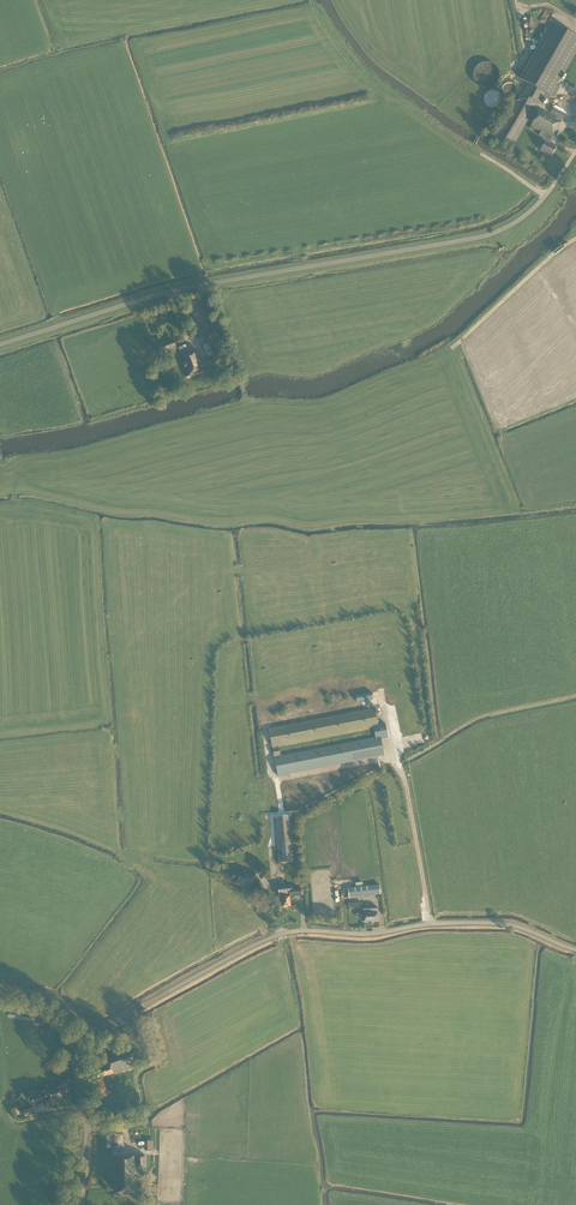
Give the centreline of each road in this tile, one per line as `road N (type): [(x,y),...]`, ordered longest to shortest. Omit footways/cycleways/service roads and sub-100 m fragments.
road 1 (unclassified): [(0,345),(167,292),(480,240),(523,217),(550,189)]
road 2 (unclassified): [(575,950),(500,924),(301,931),(255,945),(143,1006)]
road 3 (unclassified): [(77,1204),(86,1137),(76,1060),(92,1032)]

